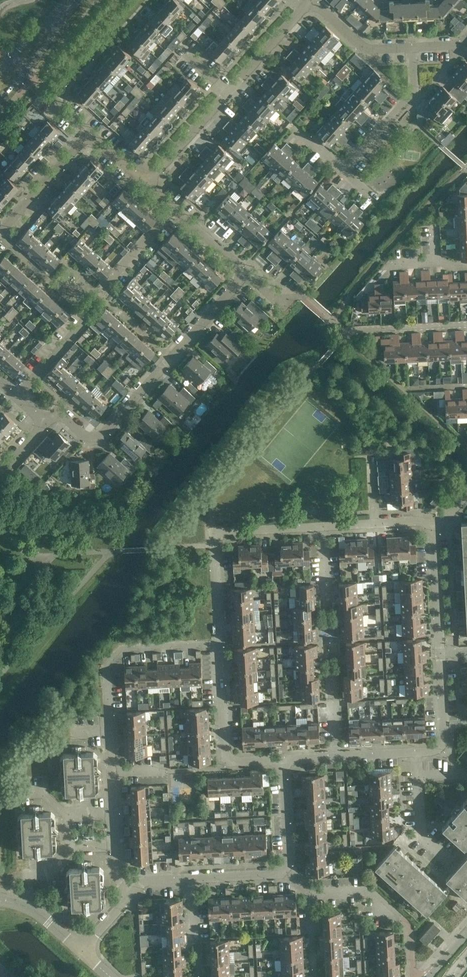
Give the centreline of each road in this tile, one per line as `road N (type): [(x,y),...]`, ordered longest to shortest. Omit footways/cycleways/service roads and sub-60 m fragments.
road 1 (residential): [(46,423),(55,418),(101,439),(249,275)]
road 2 (residential): [(222,645),(215,534),(324,529)]
road 3 (residential): [(112,732),(109,669),(124,651),(222,645)]
road 4 (residential): [(287,873),(145,881),(132,895)]
road 5 (residential): [(341,170),(414,90),(411,48)]
road 6 (residential): [(0,232),(92,136)]
road 7 (residential): [(438,656),(435,524)]
road 8 (secondary): [(0,101),(79,0)]
road 9 (residential): [(397,915),(370,896),(311,897),(287,873)]
road 10 (residential): [(146,184),(230,91)]
road 11 (residential): [(230,91),(312,0)]

